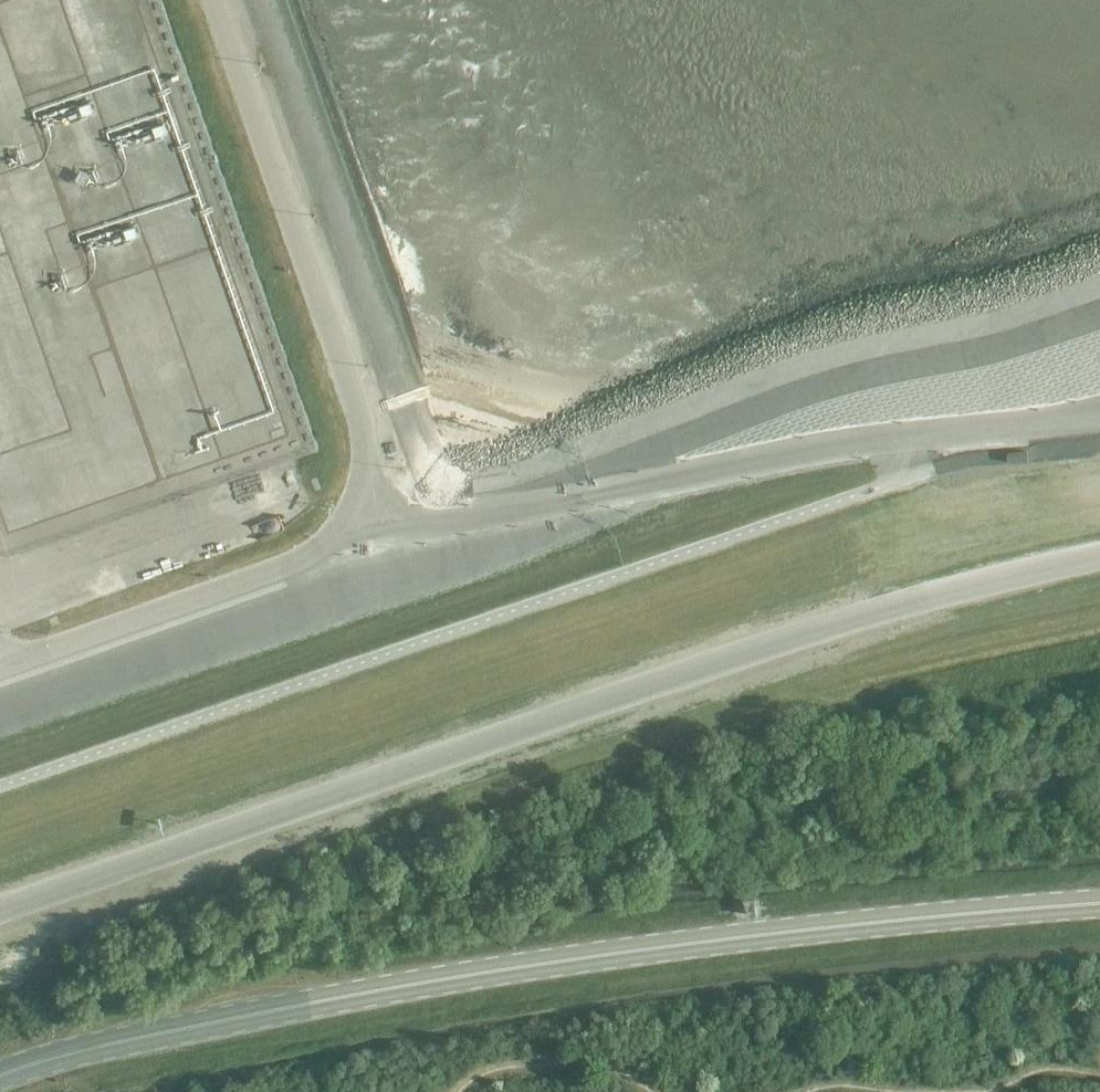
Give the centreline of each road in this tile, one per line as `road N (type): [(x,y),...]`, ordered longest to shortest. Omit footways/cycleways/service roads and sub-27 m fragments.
road 1 (unclassified): [(0,906),(796,632),(1099,551)]
road 2 (primary): [(1099,904),(871,916),(337,992),(39,1056),(0,1075)]
road 3 (unclassified): [(0,667),(274,573),(330,538),(359,493),(360,421),(215,0)]
road 4 (track): [(1099,276),(542,469),(431,539),(381,541),(345,524)]
road 5 (unknown): [(1096,404),(837,438),(517,514),(473,512)]

